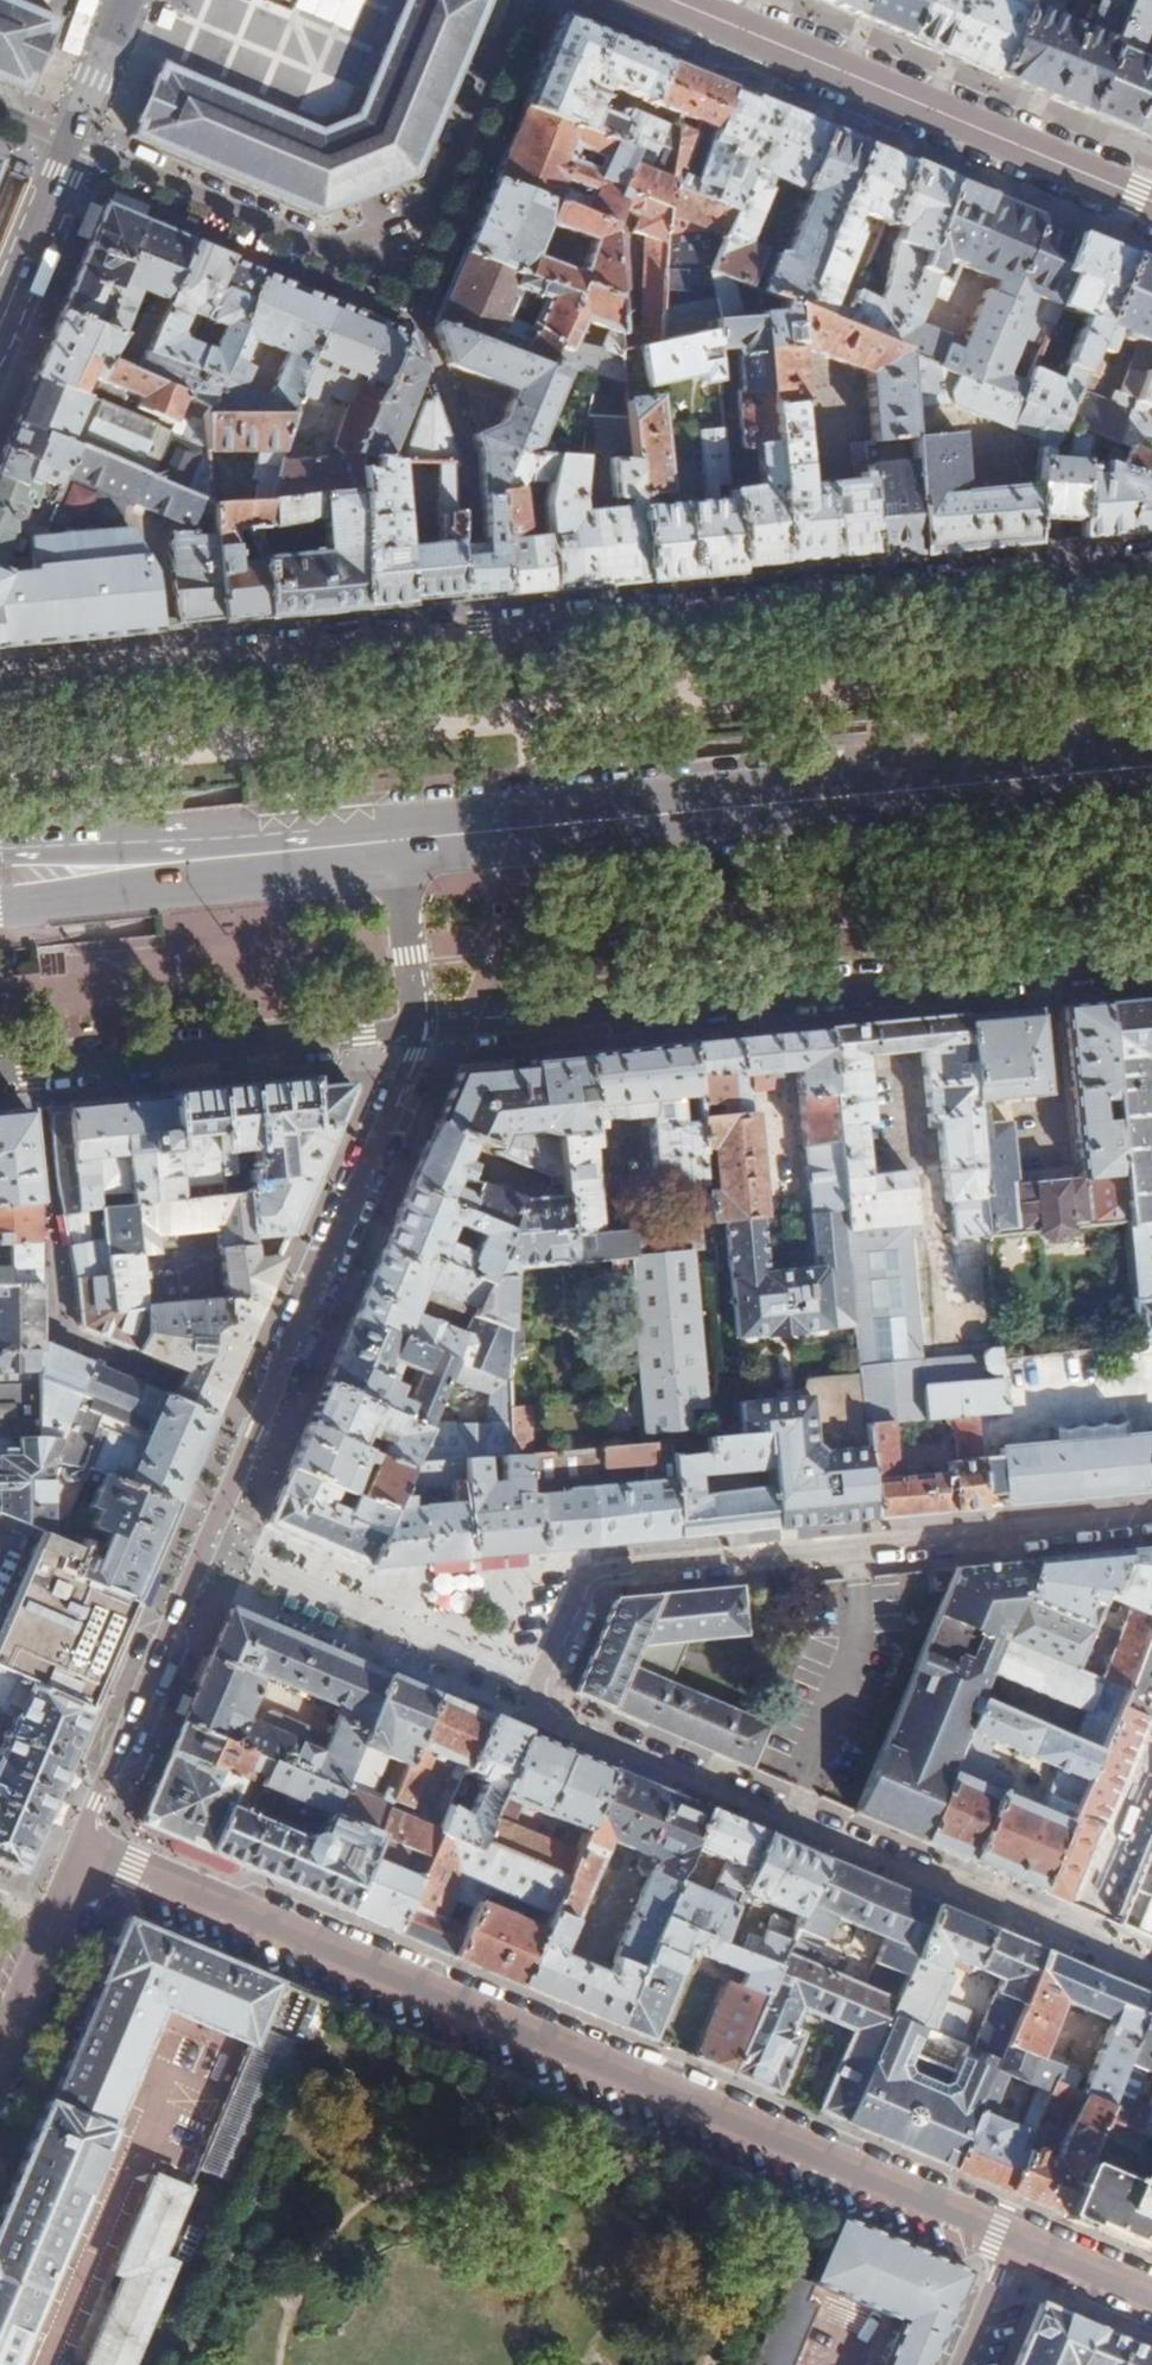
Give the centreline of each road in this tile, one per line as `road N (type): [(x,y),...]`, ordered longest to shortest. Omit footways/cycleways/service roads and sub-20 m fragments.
road 1 (residential): [(1151,1979),(570,1729),(541,1687),(581,1590),(598,1575),(1151,1524)]
road 2 (residential): [(1151,574),(0,684)]
road 3 (residential): [(84,1845),(1027,2245)]
road 4 (residential): [(421,1026),(416,1061),(84,1845)]
road 5 (primary): [(398,841),(1151,767)]
road 6 (residential): [(421,1026),(1151,959)]
road 7 (residential): [(69,142),(329,251),(431,212),(522,0)]
road 8 (tertiary): [(1151,203),(670,0)]
road 9 (residential): [(421,1026),(0,1065)]
road 10 (residential): [(0,2041),(84,1845)]
road 11 (primary): [(0,911),(202,860)]
road 12 (primary): [(202,860),(0,851)]
road 13 (primary): [(202,860),(398,841)]
road 14 (residential): [(398,841),(421,1026)]
road 15 (secondary): [(0,310),(69,142)]
road 16 (secondary): [(69,142),(129,0)]
road 17 (residential): [(1027,2245),(1151,2296)]
road 18 (residential): [(1027,2245),(976,2364)]

